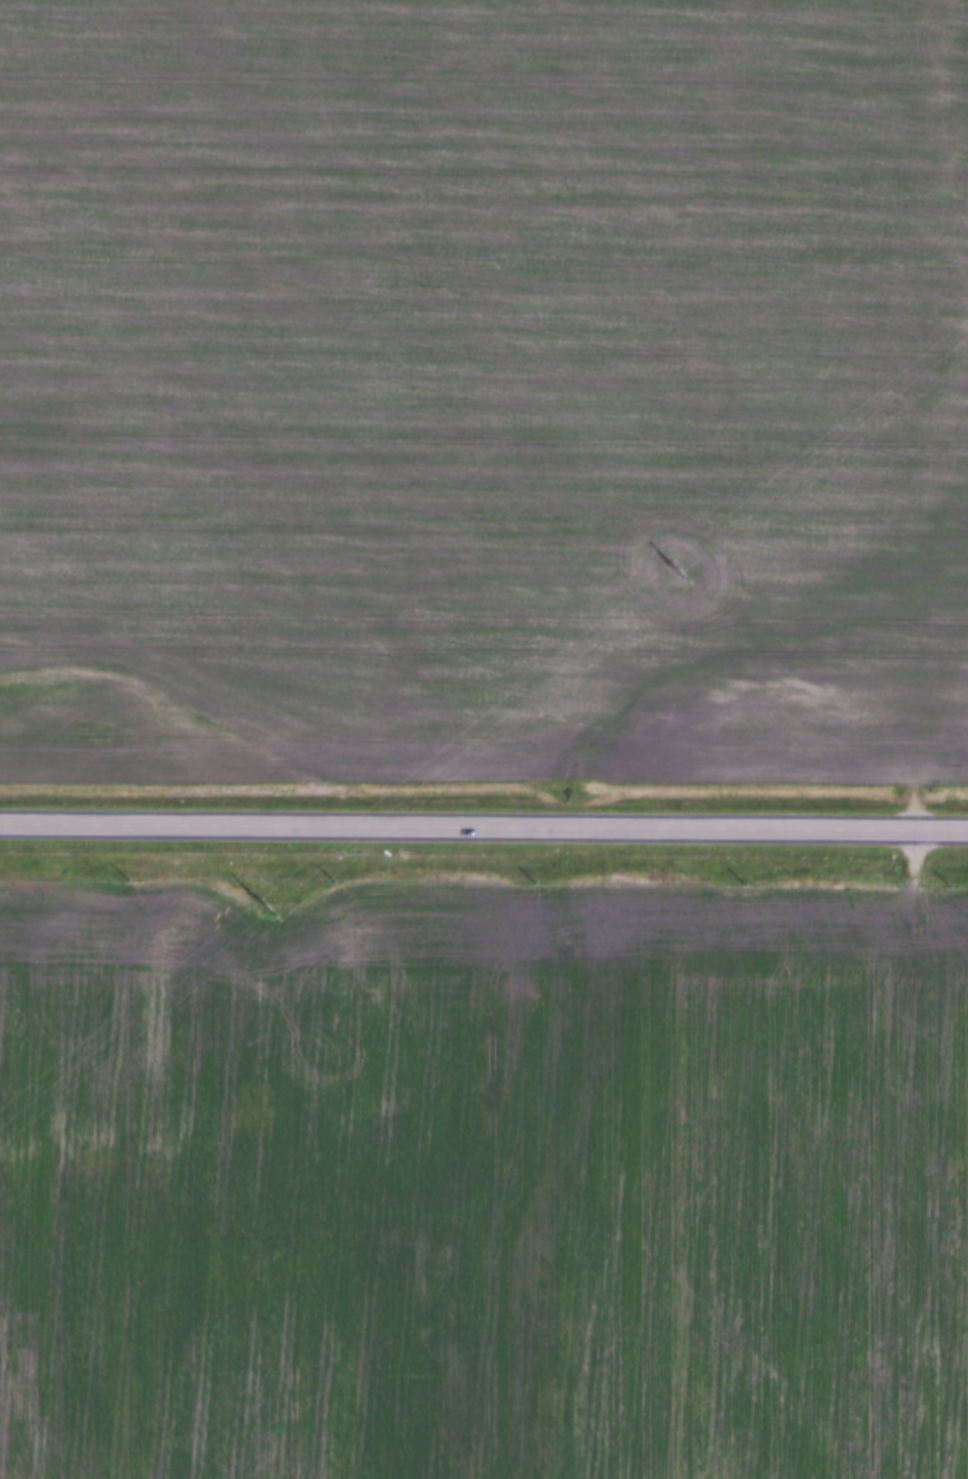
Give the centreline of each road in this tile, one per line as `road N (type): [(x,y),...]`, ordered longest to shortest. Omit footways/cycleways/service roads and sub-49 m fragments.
road 1 (secondary): [(0,825),(967,832)]

